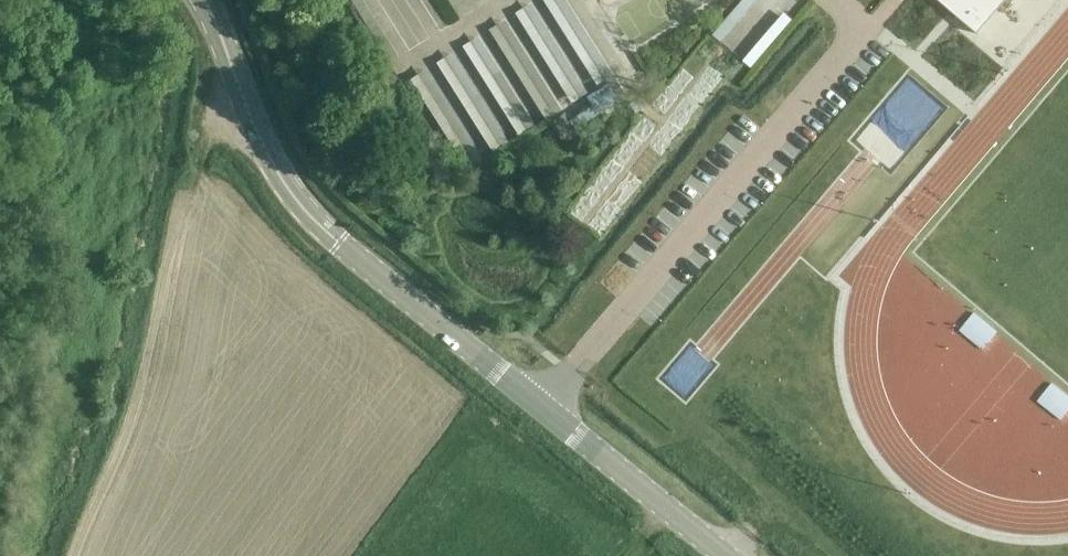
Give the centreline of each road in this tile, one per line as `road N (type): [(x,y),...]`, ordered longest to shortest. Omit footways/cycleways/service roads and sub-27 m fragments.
road 1 (tertiary): [(717,555),(316,222),(272,163),(205,0)]

